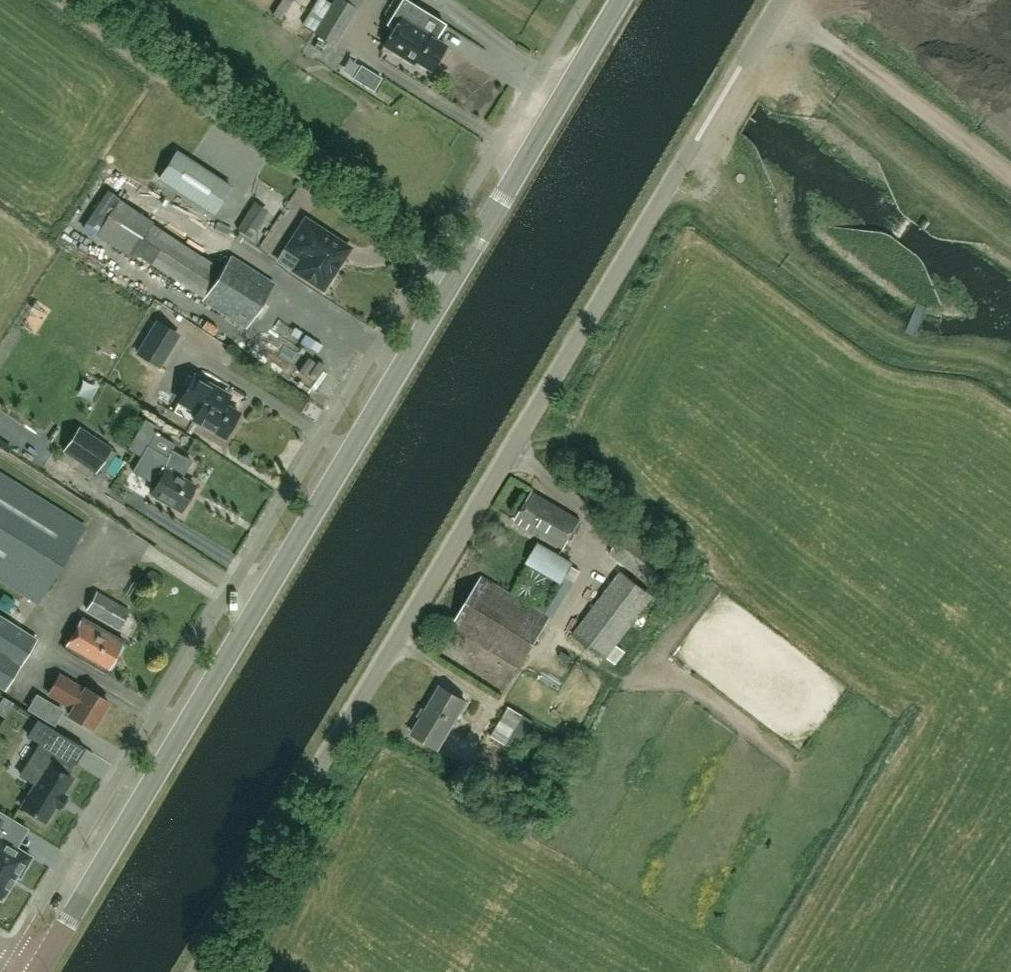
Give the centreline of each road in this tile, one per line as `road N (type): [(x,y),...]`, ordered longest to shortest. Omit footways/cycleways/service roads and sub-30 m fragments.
road 1 (tertiary): [(37,971),(621,0)]
road 2 (unclassified): [(198,971),(779,0)]
road 3 (track): [(776,5),(1010,177)]

